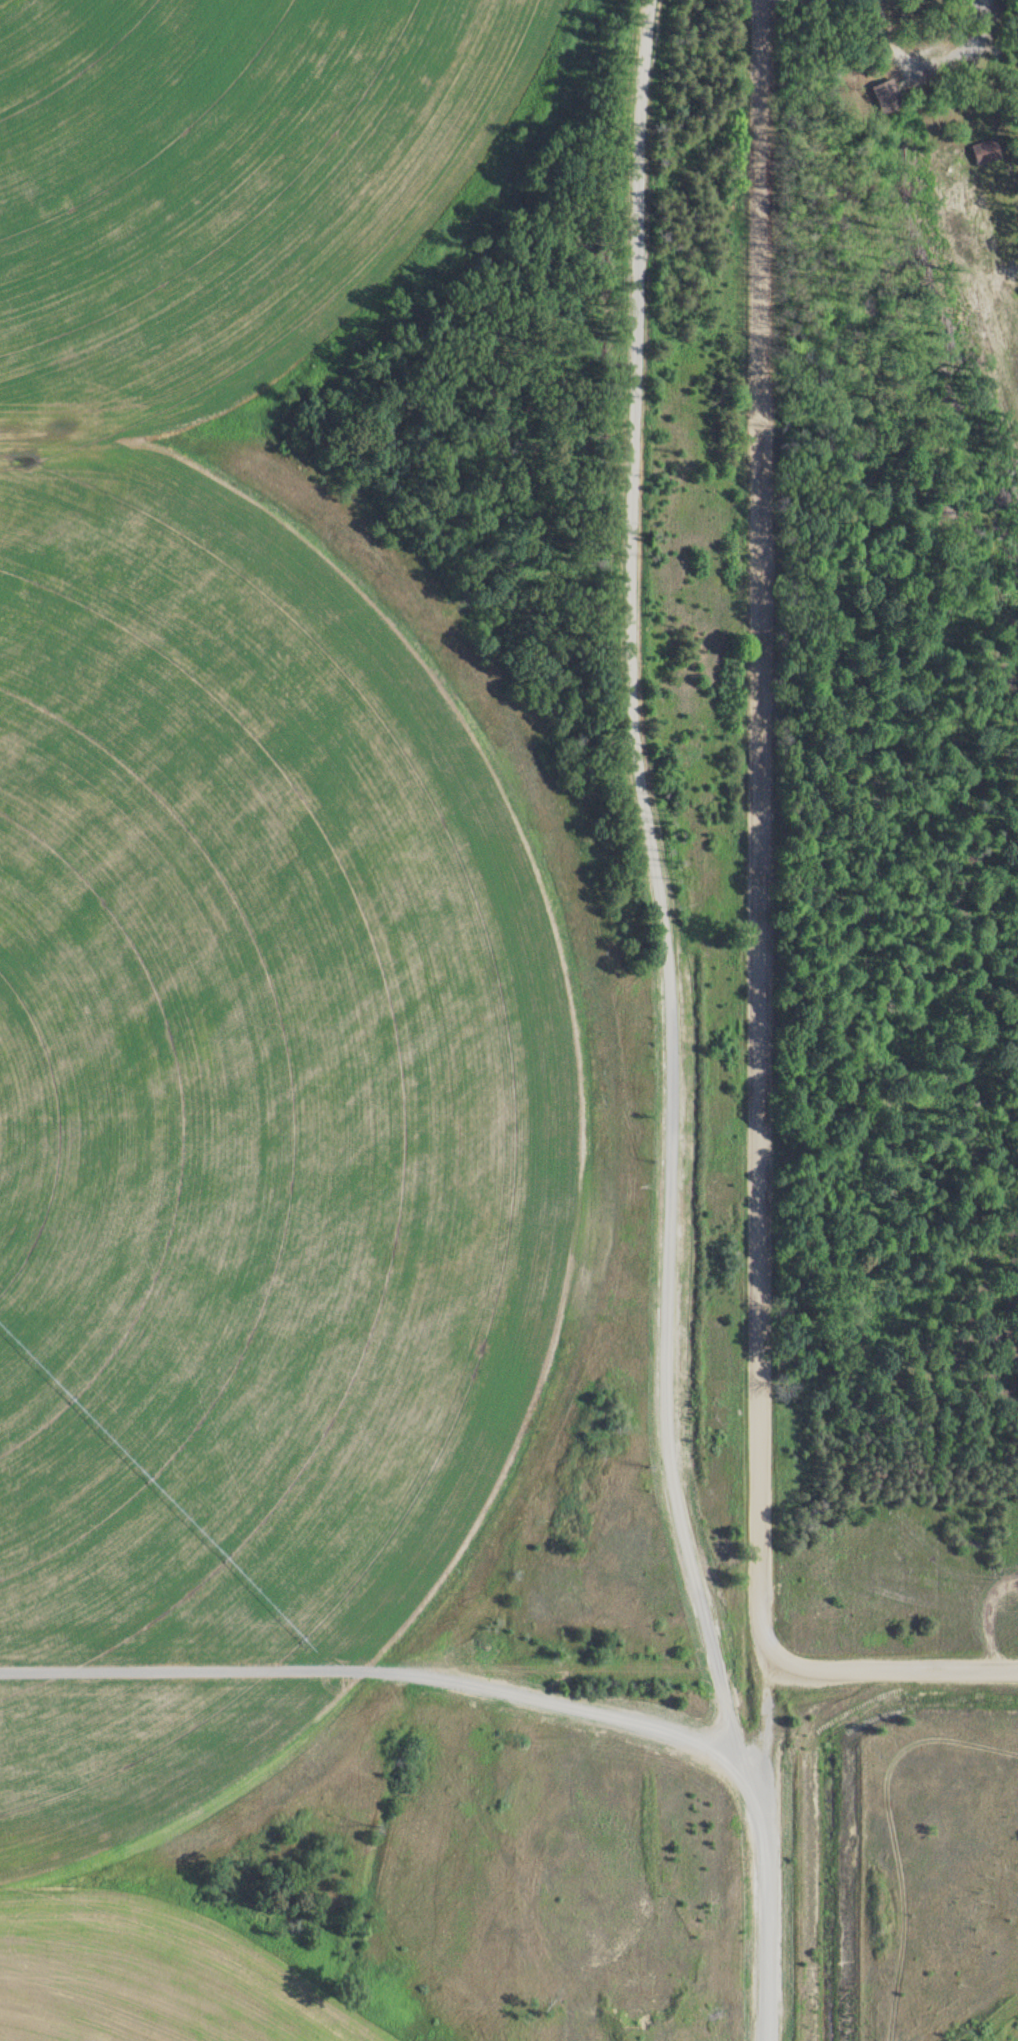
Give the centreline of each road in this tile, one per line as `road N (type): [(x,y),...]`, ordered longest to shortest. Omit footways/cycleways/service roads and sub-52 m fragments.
road 1 (residential): [(765,1666),(765,0)]
road 2 (residential): [(765,1666),(768,1810),(707,1742),(434,1677),(364,1668),(0,1672)]
road 3 (residential): [(1017,1662),(765,1666)]

